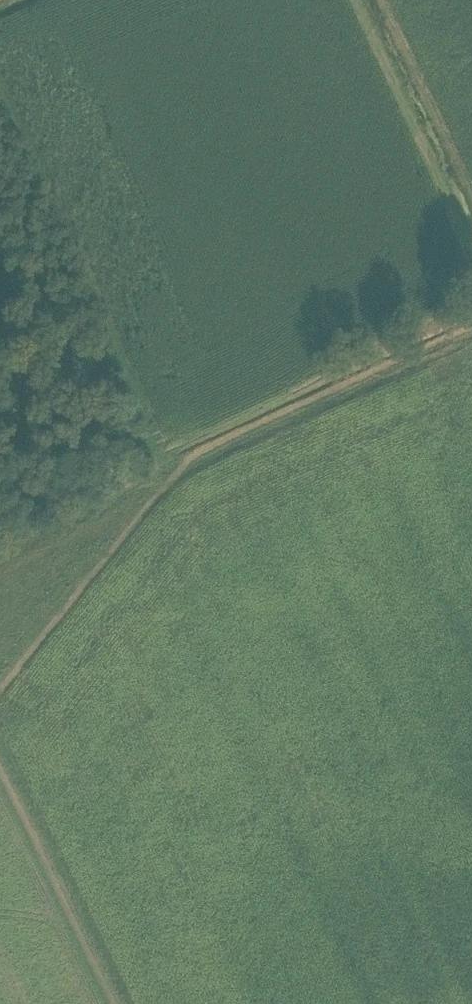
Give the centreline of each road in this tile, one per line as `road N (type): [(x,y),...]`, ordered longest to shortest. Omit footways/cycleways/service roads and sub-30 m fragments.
road 1 (track): [(173,468),(126,442),(0,421)]

